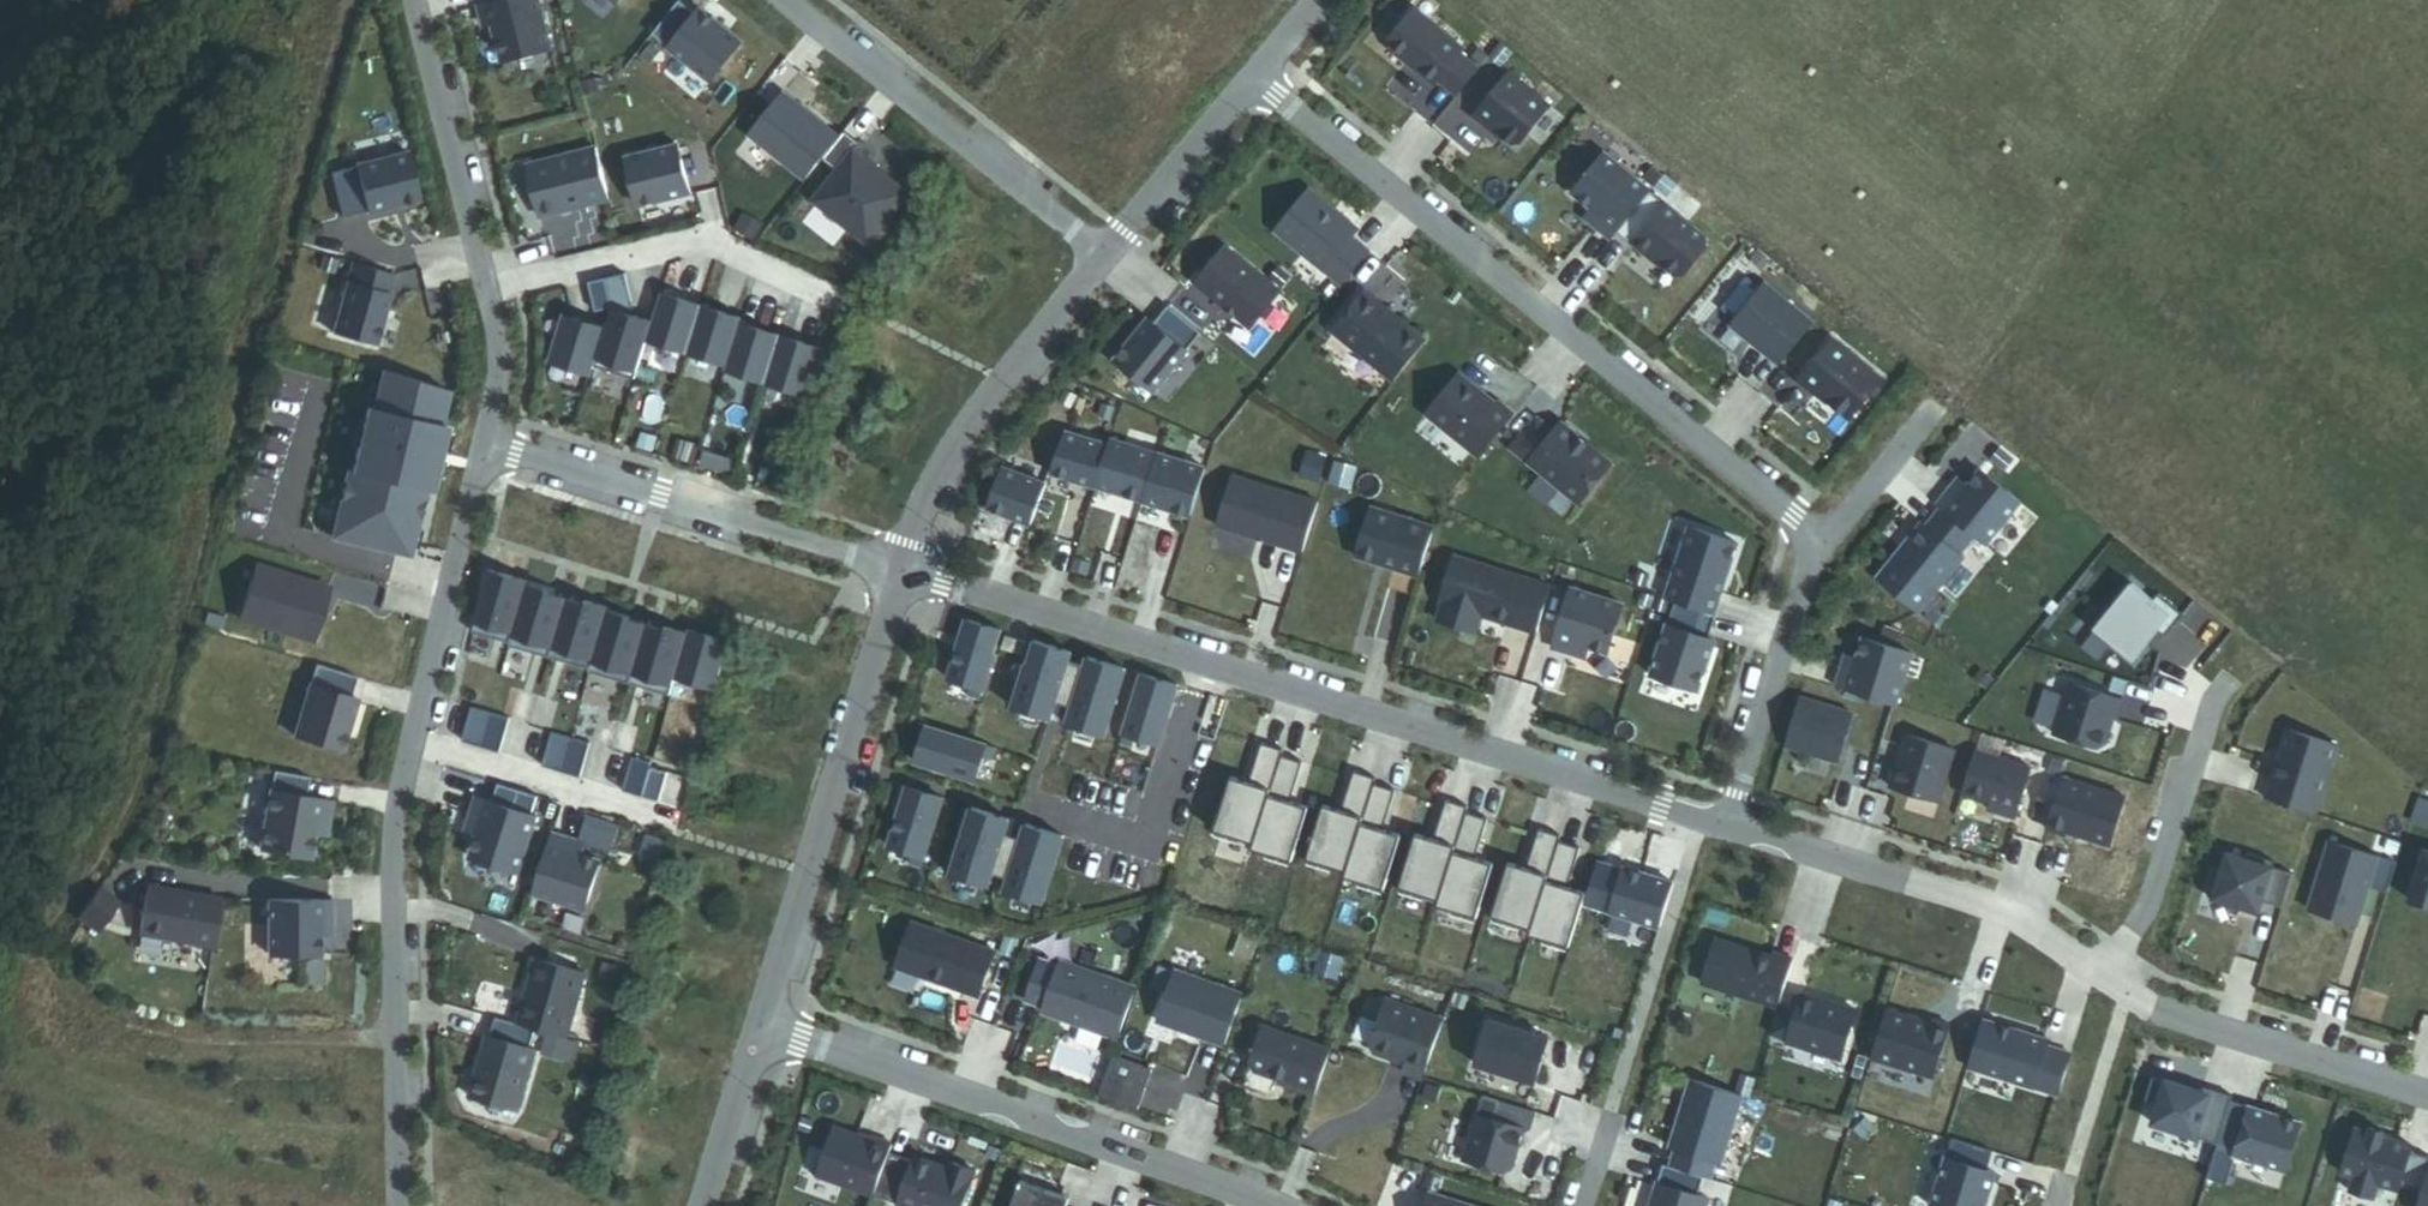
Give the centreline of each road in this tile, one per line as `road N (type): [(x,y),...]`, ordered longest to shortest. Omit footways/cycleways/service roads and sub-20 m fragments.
road 1 (residential): [(1728,824),(900,574)]
road 2 (residential): [(1818,543),(1257,74)]
road 3 (residential): [(763,1027),(1288,1205)]
road 4 (residential): [(763,1027),(900,574)]
road 5 (residential): [(409,749),(396,814),(402,1205)]
road 6 (residential): [(900,574),(485,441)]
road 7 (residential): [(2109,969),(2044,928),(1728,824)]
road 8 (residential): [(788,0),(1106,253)]
road 9 (residential): [(900,574),(948,454),(1106,253)]
road 10 (residential): [(487,293),(703,243),(833,301)]
road 11 (residential): [(2427,1093),(2148,1012),(2109,969)]
road 12 (residential): [(485,441),(409,749)]
road 13 (residential): [(2222,681),(2206,712),(2150,917),(2109,969)]
road 14 (residential): [(487,293),(409,0)]
road 15 (residential): [(1728,824),(1818,543)]
road 16 (residential): [(409,749),(654,823)]
road 17 (residential): [(1106,253),(1257,74)]
road 18 (residential): [(708,1205),(763,1027)]
road 19 (residential): [(1818,543),(1927,421)]
road 20 (residential): [(485,441),(497,342),(487,293)]

